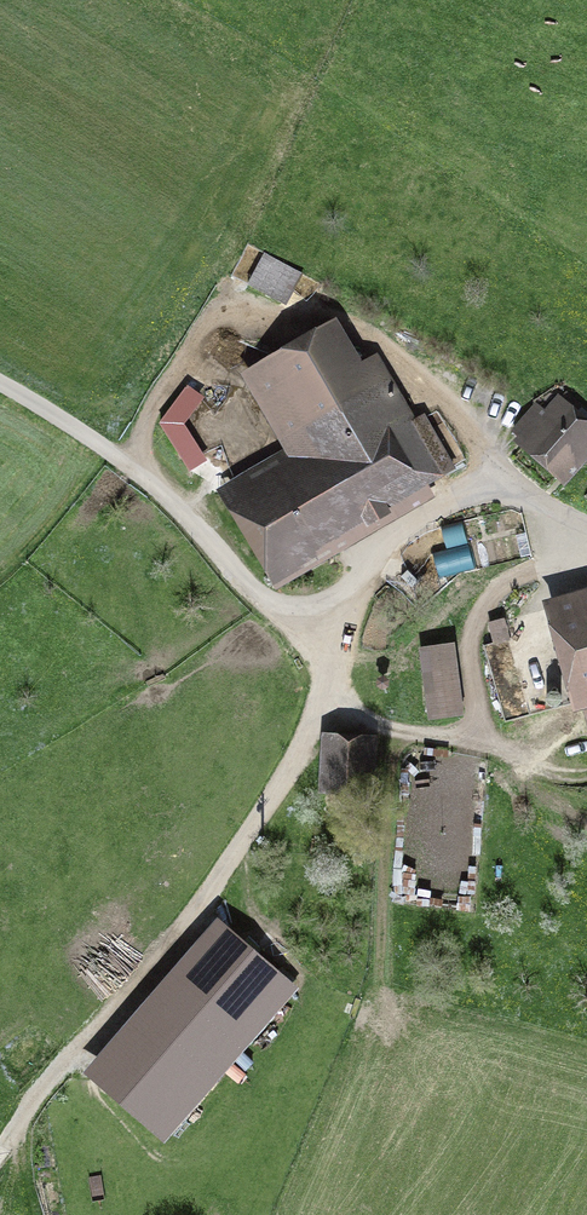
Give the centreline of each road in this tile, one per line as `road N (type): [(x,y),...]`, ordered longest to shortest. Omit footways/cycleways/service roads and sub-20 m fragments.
road 1 (unclassified): [(586,526),(533,496),(477,494),(405,530),(327,610),(280,604),(134,470),(0,381)]
road 2 (track): [(0,1154),(61,1068),(203,904),(302,754),(324,700),(327,610)]
road 3 (track): [(586,774),(554,773),(481,742),(413,733),(324,700)]
road 4 (track): [(481,742),(471,651),(478,615),(582,524)]
road 5 (track): [(342,322),(470,416),(485,440),(496,492)]

